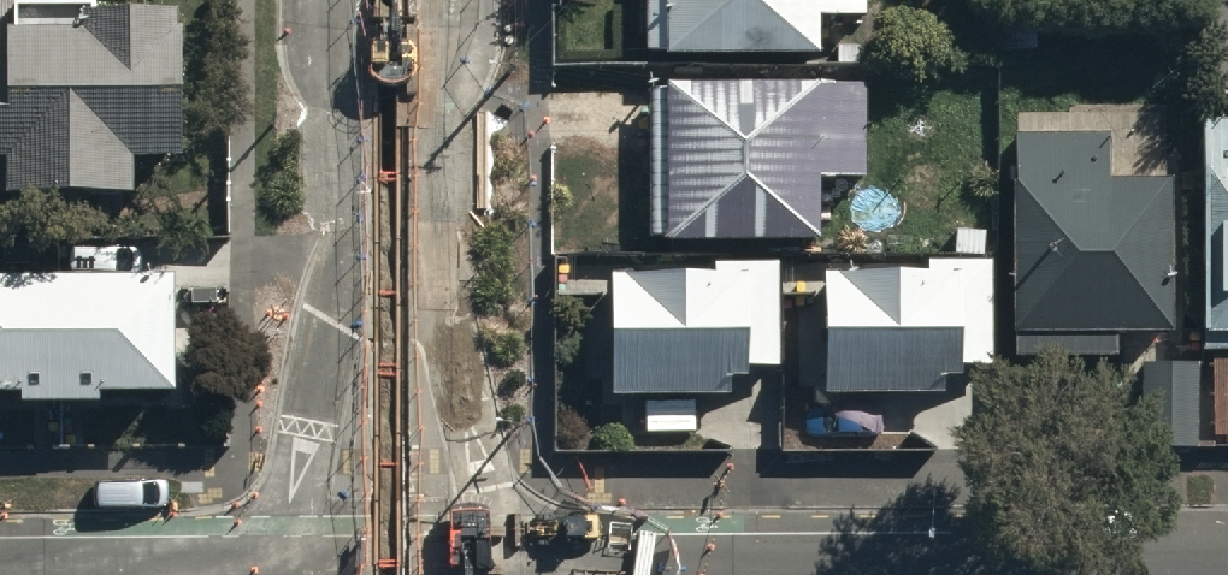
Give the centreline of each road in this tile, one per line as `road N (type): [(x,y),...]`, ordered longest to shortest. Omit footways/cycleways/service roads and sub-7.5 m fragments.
road 1 (residential): [(389,201),(448,334),(487,490),(538,560)]
road 2 (residential): [(249,560),(295,485),(333,321),(389,201)]
road 3 (tertiary): [(538,560),(869,570)]
road 4 (tertiary): [(249,560),(538,560)]
road 5 (tertiary): [(0,573),(249,560)]
road 6 (residential): [(389,201),(390,0)]

